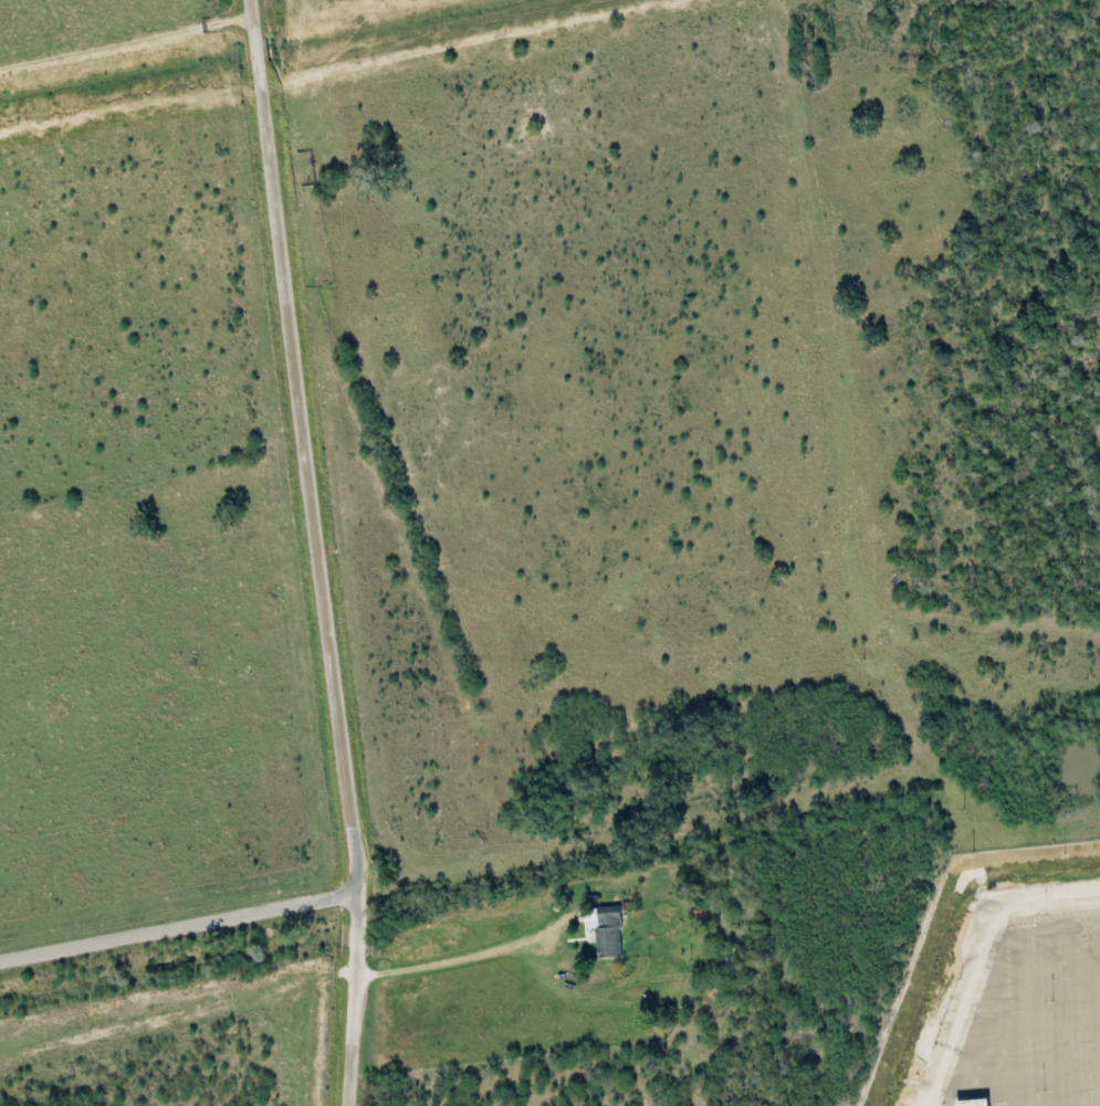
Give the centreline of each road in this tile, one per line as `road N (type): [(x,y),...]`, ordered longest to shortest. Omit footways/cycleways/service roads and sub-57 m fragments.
road 1 (residential): [(353,1105),(357,838),(256,0)]
road 2 (residential): [(0,960),(362,893)]

